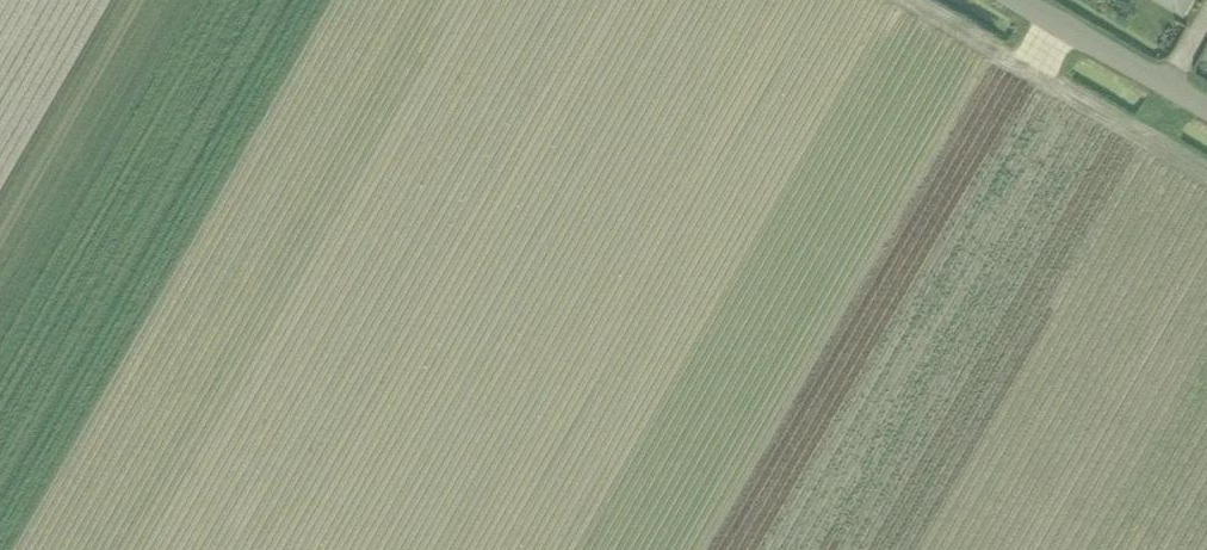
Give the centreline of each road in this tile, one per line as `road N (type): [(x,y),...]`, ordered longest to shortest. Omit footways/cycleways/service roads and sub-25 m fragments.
road 1 (unclassified): [(1206,109),(1020,0)]

